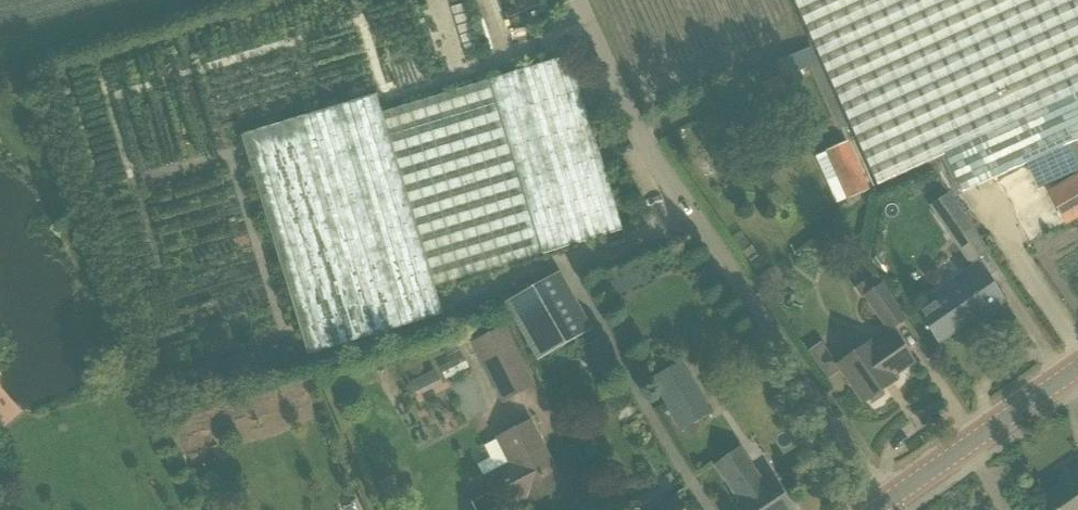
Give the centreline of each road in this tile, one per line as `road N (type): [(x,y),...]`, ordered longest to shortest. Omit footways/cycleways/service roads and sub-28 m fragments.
road 1 (track): [(579,0),(627,107),(795,384),(883,505)]
road 2 (tertiary): [(876,509),(1077,369)]

